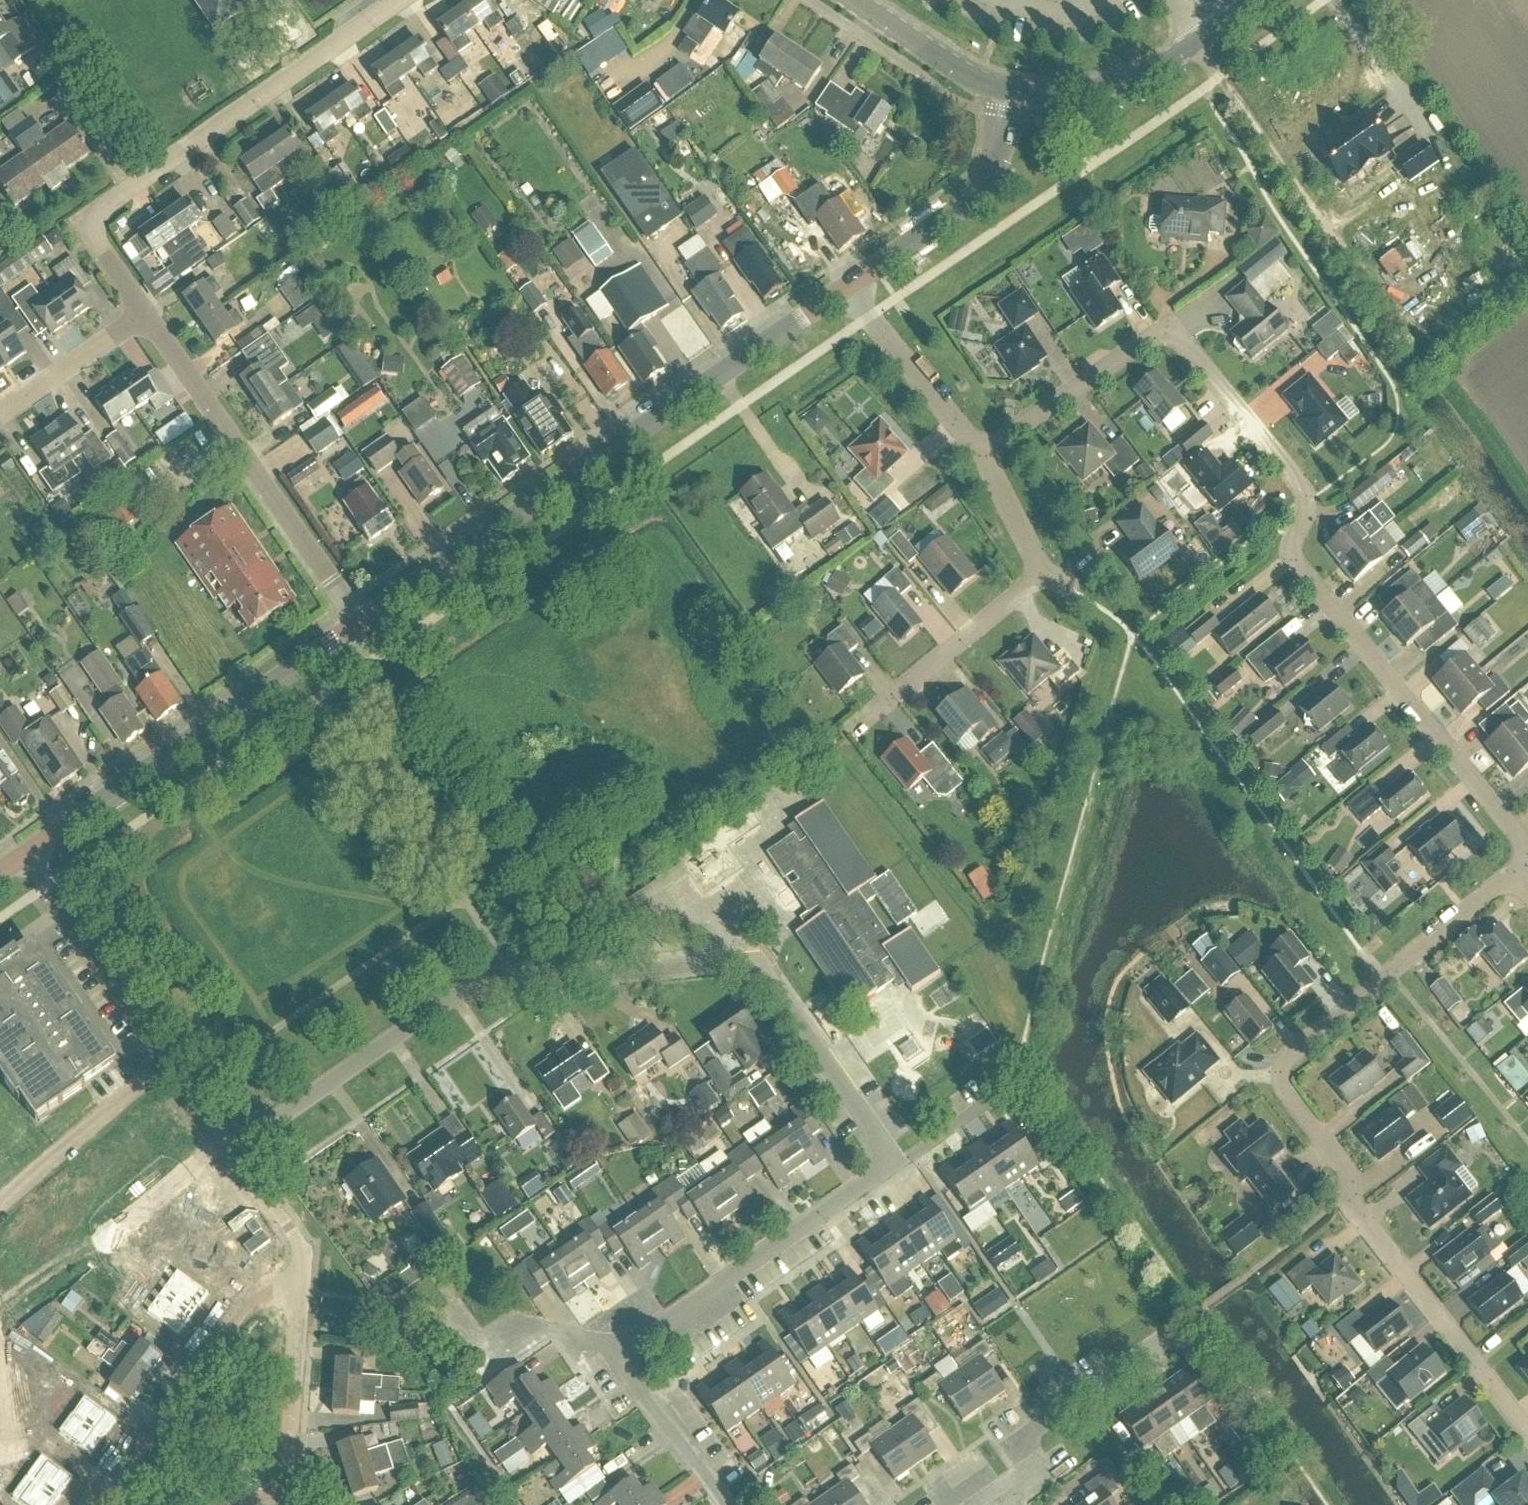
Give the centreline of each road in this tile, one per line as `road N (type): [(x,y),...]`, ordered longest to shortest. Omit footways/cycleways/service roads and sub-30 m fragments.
road 1 (residential): [(1512,873),(1524,847),(1515,831),(1293,562),(1305,495),(1187,347),(1165,338),(1144,343),(982,457)]
road 2 (residential): [(898,1164),(769,983),(747,966),(469,992),(235,1155)]
road 3 (residential): [(1527,1435),(1410,1285),(1282,1087),(1292,1051),(1512,873)]
road 4 (residential): [(359,622),(847,290)]
road 5 (residential): [(143,314),(98,241),(106,207),(405,0)]
road 6 (residential): [(33,851),(359,622)]
road 7 (residential): [(359,622),(143,314)]
road 8 (residential): [(867,721),(1040,569),(982,457)]
road 9 (residential): [(616,1355),(898,1164)]
road 10 (tertiary): [(1008,94),(1047,98),(1119,88),(1256,0)]
road 11 (residential): [(847,290),(974,199),(997,162),(1008,94)]
road 12 (residential): [(260,1306),(240,1317),(101,1504)]
road 13 (residential): [(1022,1504),(1028,1441),(1178,1331)]
road 14 (residential): [(168,1059),(33,851)]
road 15 (residential): [(168,1059),(0,1205)]
road 16 (residential): [(982,457),(847,290)]
road 17 (residential): [(287,1500),(294,1369),(260,1306)]
road 18 (tertiary): [(1008,94),(971,79),(851,0)]
road 19 (residential): [(721,1504),(616,1355)]
road 20 (residential): [(1,417),(143,314)]
road 21 (residential): [(260,1306),(235,1155)]
road 22 (residential): [(478,1357),(526,1329),(616,1355)]
road 23 (residential): [(898,1164),(1001,1093)]

